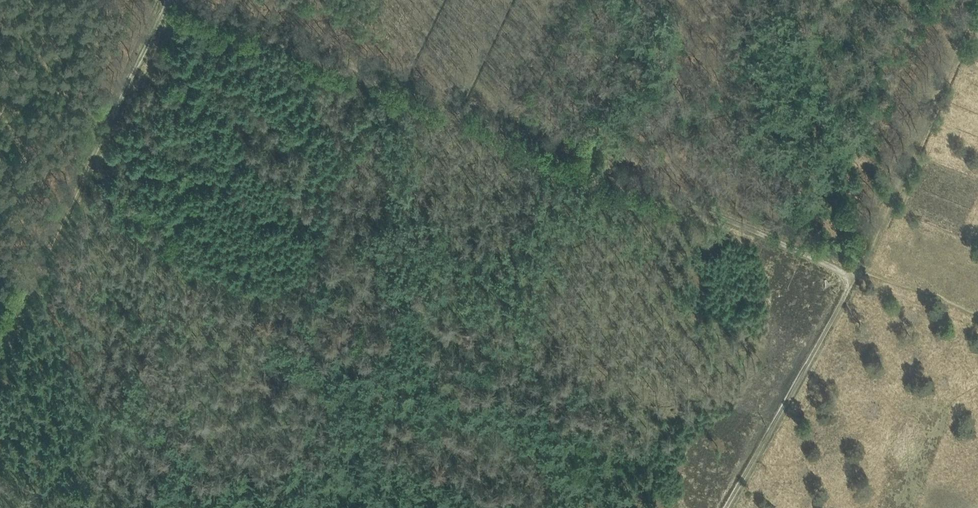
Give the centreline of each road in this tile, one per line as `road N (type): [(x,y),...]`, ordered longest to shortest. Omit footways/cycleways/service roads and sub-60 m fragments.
road 1 (track): [(187,0),(858,275)]
road 2 (track): [(169,0),(0,346)]
road 3 (track): [(976,0),(858,275)]
road 4 (track): [(858,275),(727,507)]

